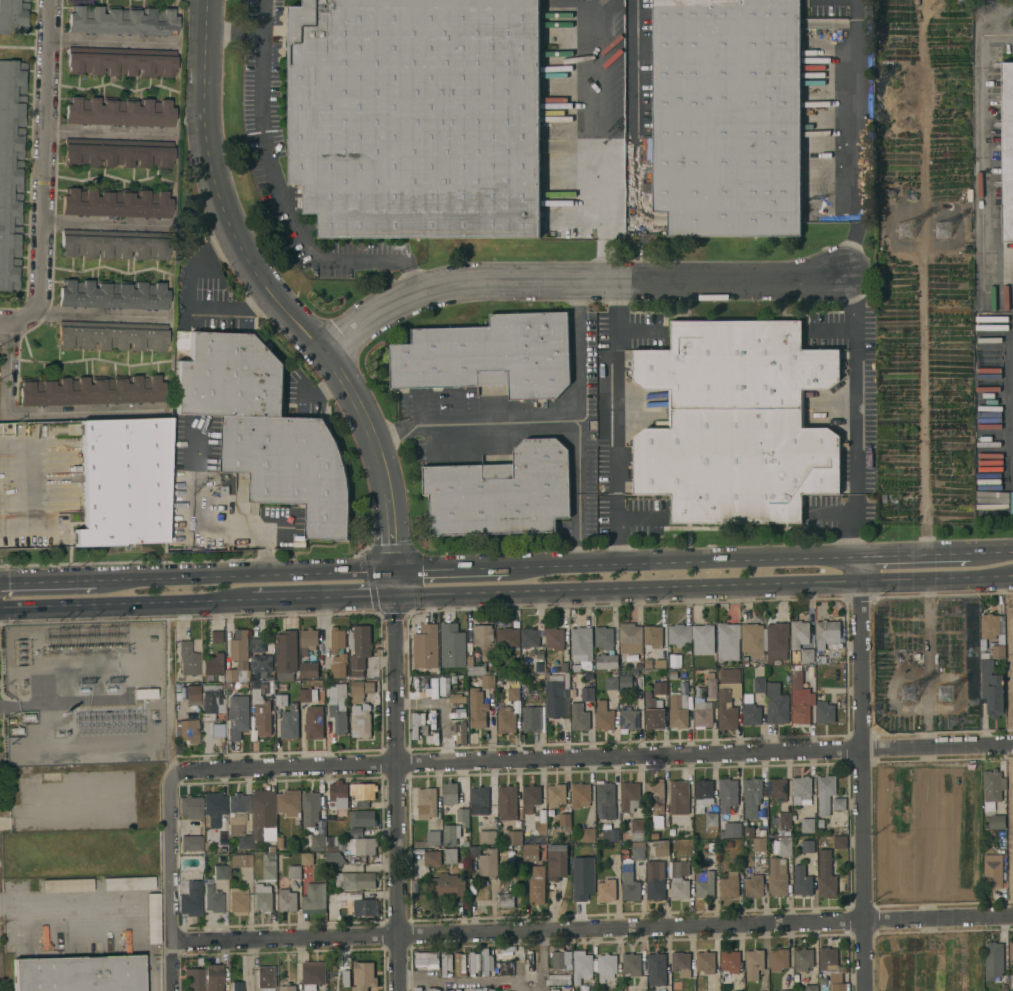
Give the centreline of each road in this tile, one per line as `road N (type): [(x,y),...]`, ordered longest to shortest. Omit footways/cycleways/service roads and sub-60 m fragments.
road 1 (residential): [(172,771),(1012,744)]
road 2 (residential): [(172,942),(1012,919)]
road 3 (tertiary): [(208,0),(211,167),(234,235),(262,281),(333,354),(365,417),(388,480),(396,596)]
road 4 (residential): [(333,354),(454,280),(853,272)]
road 5 (primary): [(396,596),(860,582)]
road 6 (residential): [(860,582),(865,990)]
road 7 (residential): [(396,596),(400,990)]
road 8 (primary): [(859,558),(508,569)]
road 9 (residential): [(49,0),(35,309)]
road 10 (primary): [(396,572),(95,582)]
road 11 (primary): [(0,607),(246,601)]
road 12 (residential): [(172,771),(173,990)]
road 13 (primary): [(860,582),(1012,576)]
road 14 (primary): [(246,601),(396,596)]
road 15 (primary): [(992,554),(859,558)]

